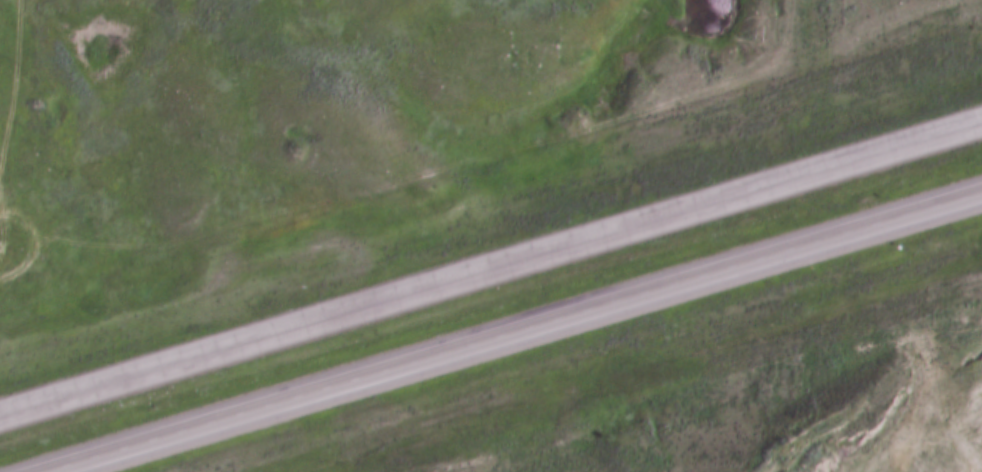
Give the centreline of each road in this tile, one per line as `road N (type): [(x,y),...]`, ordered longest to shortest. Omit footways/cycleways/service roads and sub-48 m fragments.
road 1 (trunk): [(981,124),(0,418)]
road 2 (trunk): [(74,471),(981,200)]

